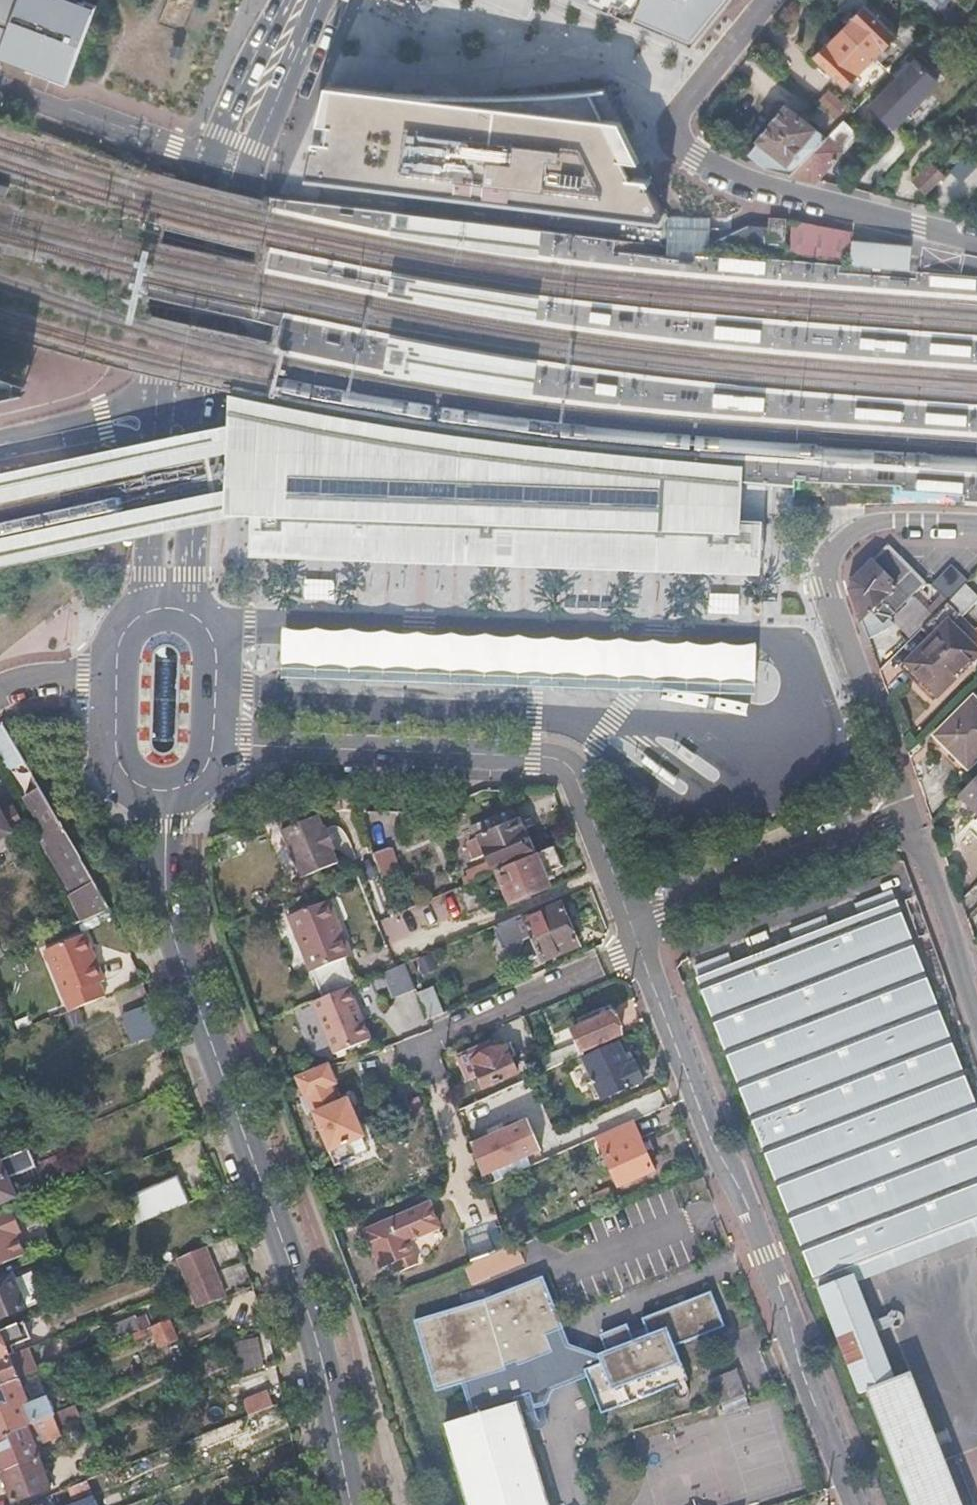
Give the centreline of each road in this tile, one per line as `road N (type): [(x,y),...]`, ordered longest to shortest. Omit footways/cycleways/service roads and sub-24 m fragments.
road 1 (secondary): [(166,791),(173,935),(315,1334),(351,1504)]
road 2 (residential): [(640,947),(714,1142),(744,1199),(854,1504)]
road 3 (residential): [(214,720),(227,743),(245,749),(533,757),(565,764),(581,783),(631,921)]
road 4 (residential): [(976,523),(867,524),(835,543),(826,559),(825,587),(906,814)]
road 5 (residential): [(631,921),(906,814)]
road 6 (secondary): [(212,159),(153,419)]
road 7 (residential): [(640,947),(408,1048)]
road 8 (secondary): [(200,414),(252,170)]
road 9 (residential): [(745,31),(673,133),(693,157),(758,182)]
road 10 (residential): [(758,182),(976,240)]
road 11 (residential): [(0,90),(212,159)]
road 12 (residential): [(906,814),(976,1014)]
road 13 (secondary): [(195,615),(200,414)]
road 14 (secondary): [(153,419),(146,613)]
road 15 (secondary): [(252,170),(320,0)]
road 16 (secondary): [(284,0),(212,159)]
road 17 (secondary): [(118,647),(117,760),(145,788),(166,791)]
road 18 (residential): [(153,419),(0,447)]
road 19 (residential): [(118,647),(84,678),(37,679),(0,691)]

